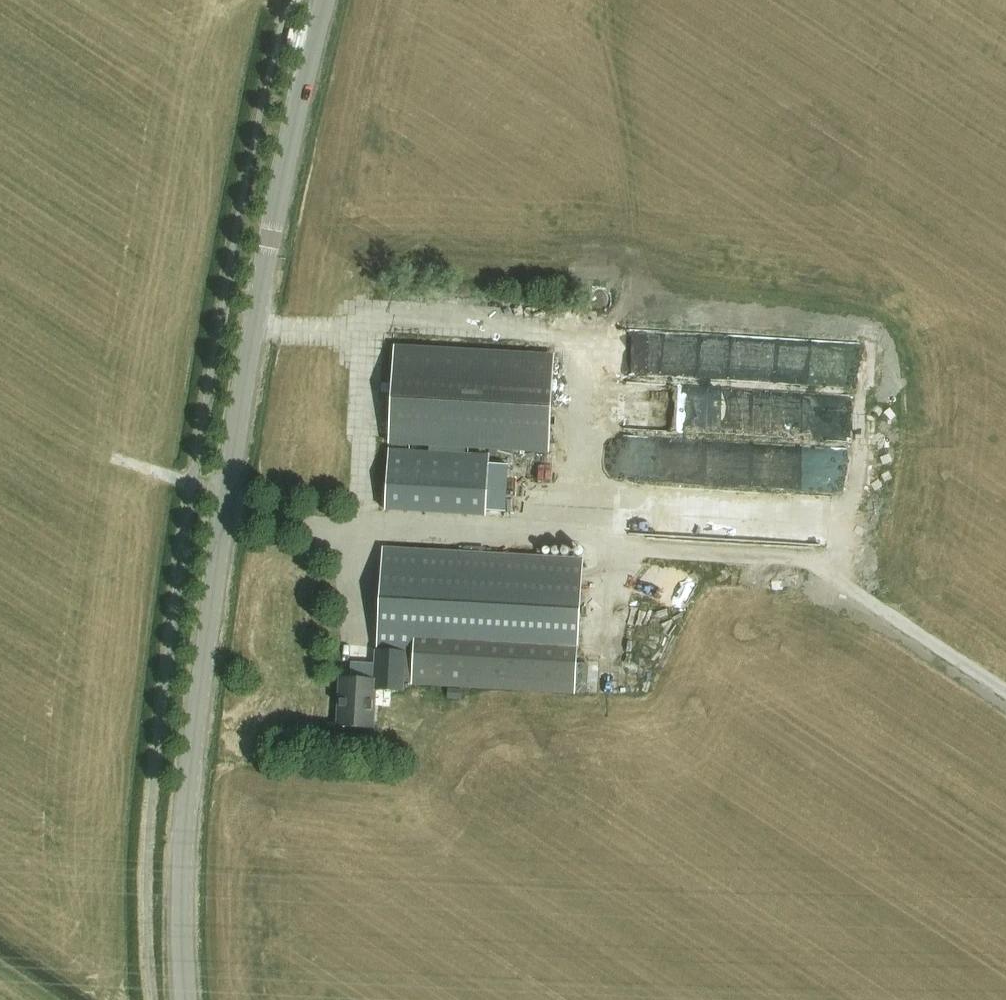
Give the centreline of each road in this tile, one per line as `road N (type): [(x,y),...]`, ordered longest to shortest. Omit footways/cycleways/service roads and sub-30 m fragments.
road 1 (secondary): [(182,999),(183,835),(227,502),(254,329),(325,0)]

